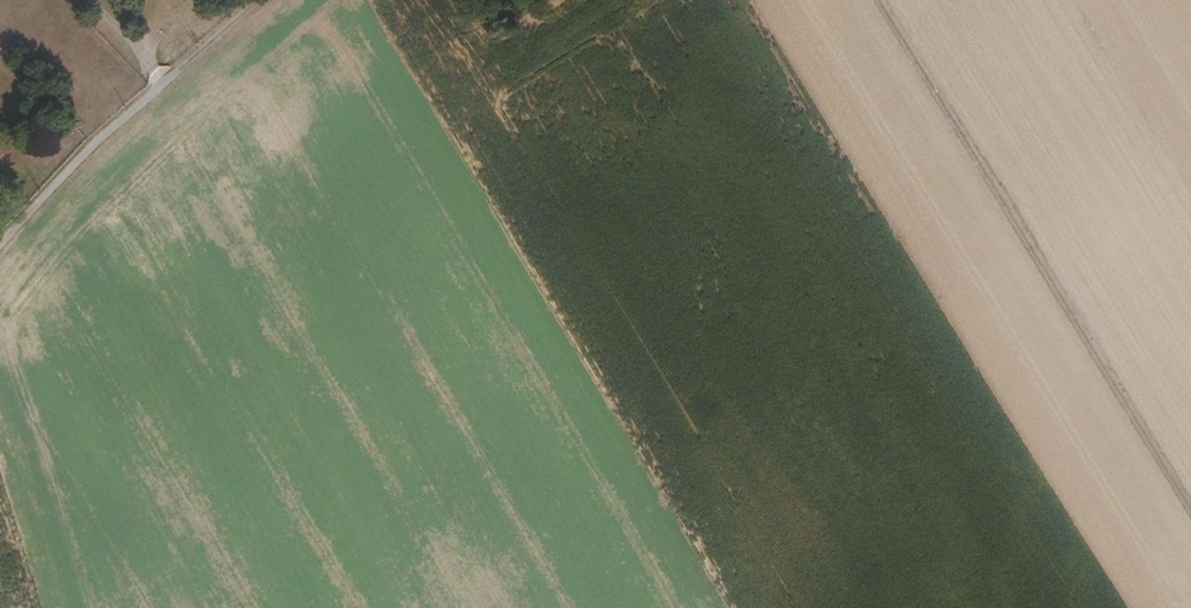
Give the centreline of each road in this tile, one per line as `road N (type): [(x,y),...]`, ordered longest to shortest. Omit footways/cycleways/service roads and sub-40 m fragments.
road 1 (track): [(873,0),(1190,511)]
road 2 (track): [(0,243),(82,150),(256,0)]

